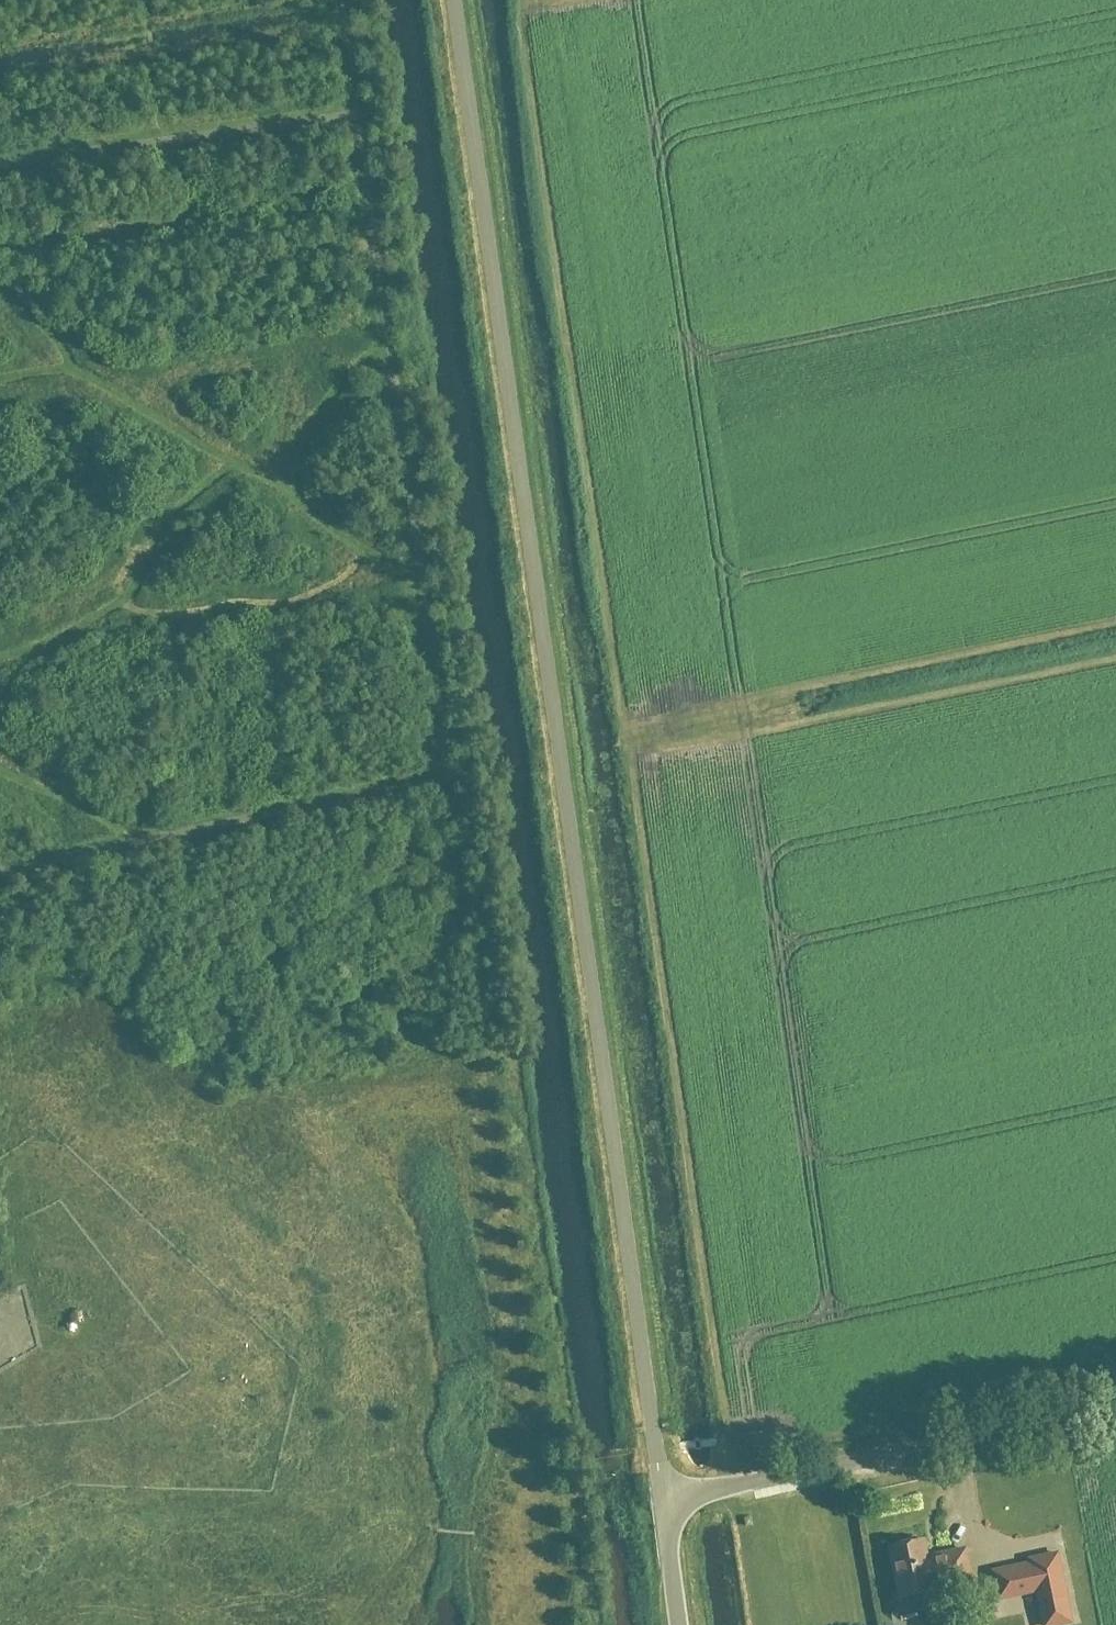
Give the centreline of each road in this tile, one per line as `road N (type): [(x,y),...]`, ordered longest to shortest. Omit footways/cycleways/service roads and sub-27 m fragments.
road 1 (unclassified): [(681,1624),(666,1508),(1115,1410)]

